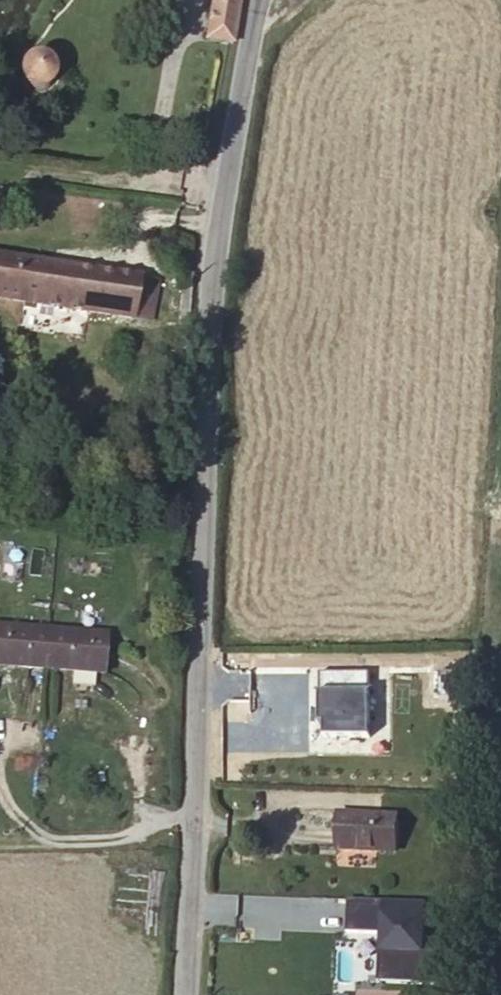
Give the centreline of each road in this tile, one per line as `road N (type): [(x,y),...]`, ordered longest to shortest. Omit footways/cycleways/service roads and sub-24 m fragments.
road 1 (tertiary): [(259,0),(214,355),(196,994)]

